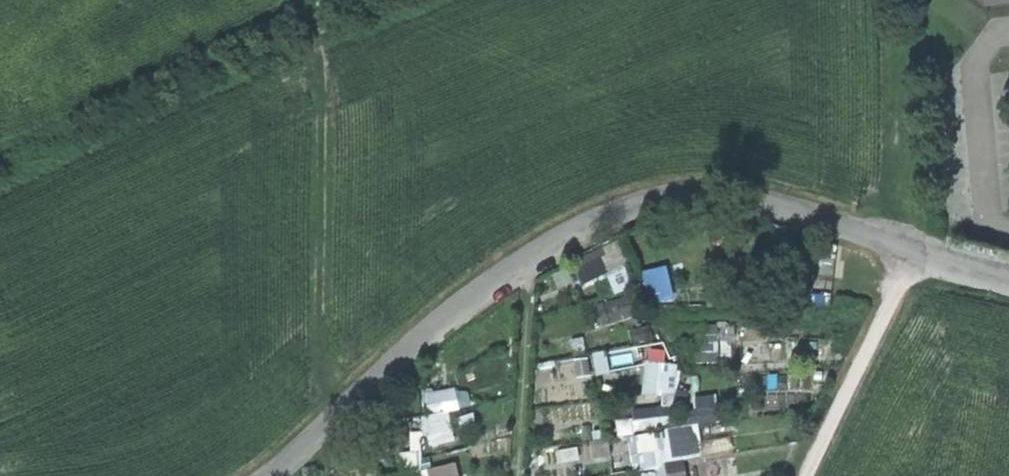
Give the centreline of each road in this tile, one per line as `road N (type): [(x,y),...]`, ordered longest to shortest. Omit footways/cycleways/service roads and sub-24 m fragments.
road 1 (residential): [(1008,276),(765,205),(691,203),(632,215),(483,293),(280,475)]
road 2 (track): [(329,433),(330,54),(309,0)]
road 3 (track): [(919,252),(813,475)]

